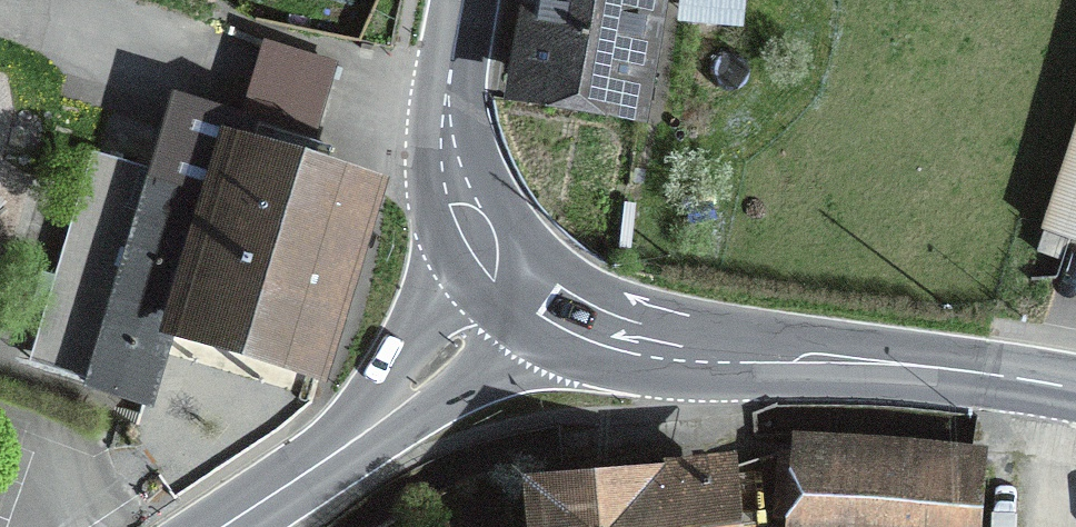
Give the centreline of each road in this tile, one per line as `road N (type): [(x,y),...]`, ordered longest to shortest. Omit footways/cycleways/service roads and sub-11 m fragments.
road 1 (secondary): [(1075,395),(953,371),(742,362),(641,346),(530,294)]
road 2 (secondary): [(213,526),(530,294)]
road 3 (secondary): [(530,294),(496,256),(454,162),(448,111),(464,0)]

